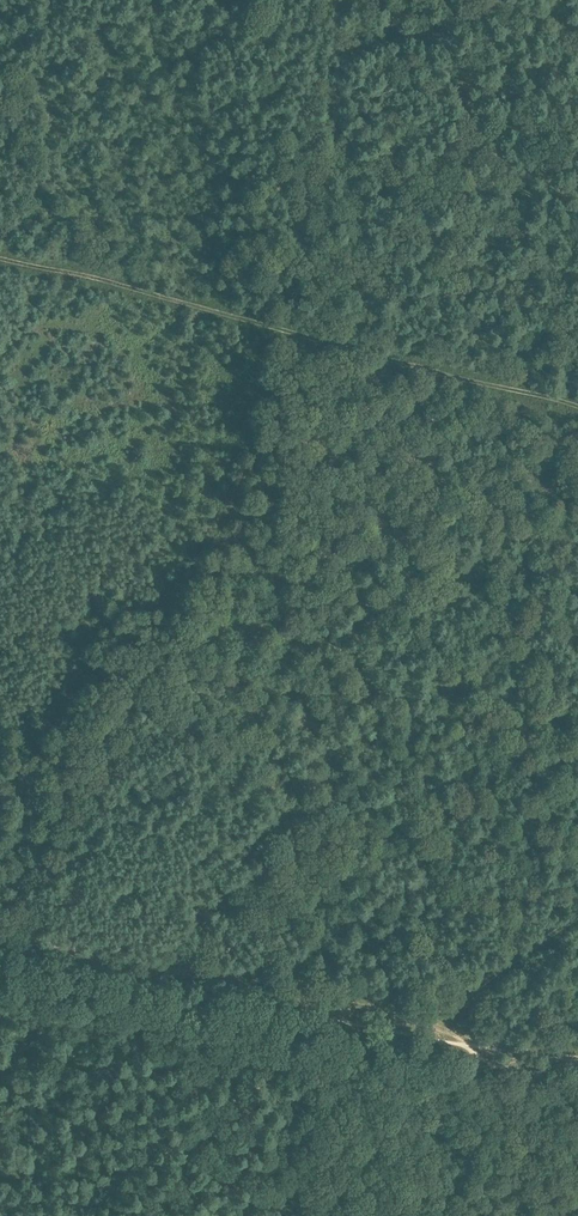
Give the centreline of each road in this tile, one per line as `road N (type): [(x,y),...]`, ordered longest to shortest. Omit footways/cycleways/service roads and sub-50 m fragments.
road 1 (track): [(0,261),(117,283),(577,406)]
road 2 (track): [(436,1028),(0,938)]
road 3 (track): [(529,1050),(507,1065),(460,1071),(350,1170),(318,1215)]
road 4 (track): [(577,913),(436,1028)]
road 5 (track): [(577,1057),(436,1028)]

